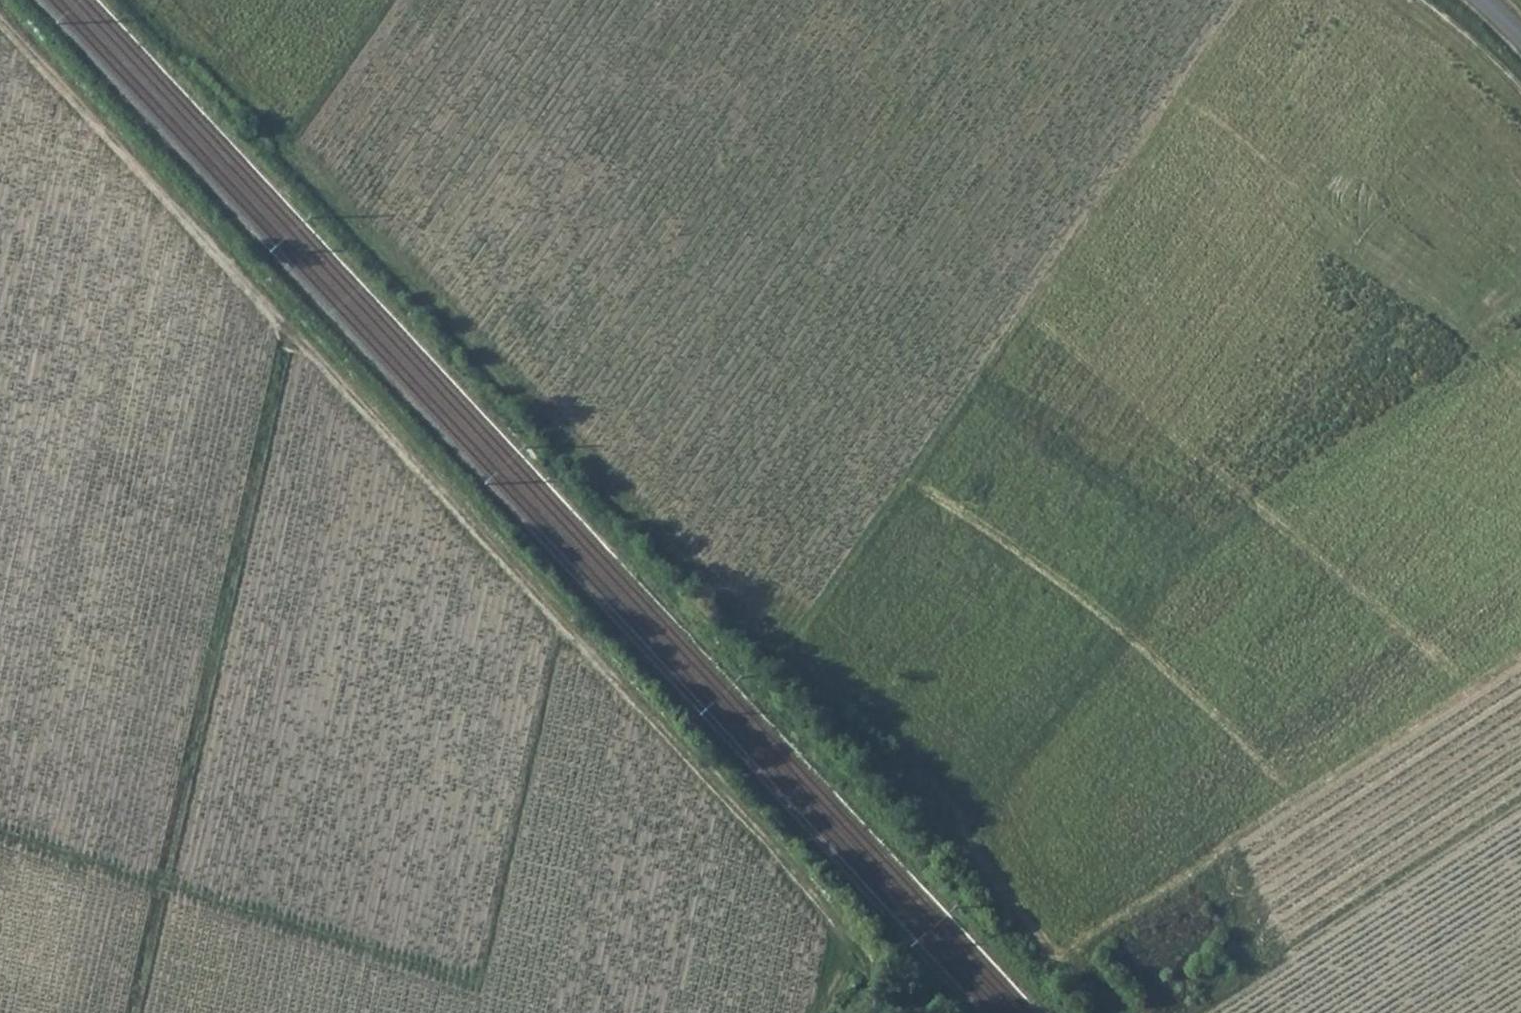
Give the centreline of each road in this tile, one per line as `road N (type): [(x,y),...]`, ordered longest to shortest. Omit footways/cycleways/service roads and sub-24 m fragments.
road 1 (track): [(0,25),(297,336),(403,463),(586,648),(825,916)]
road 2 (track): [(1520,336),(1188,541),(952,840)]

